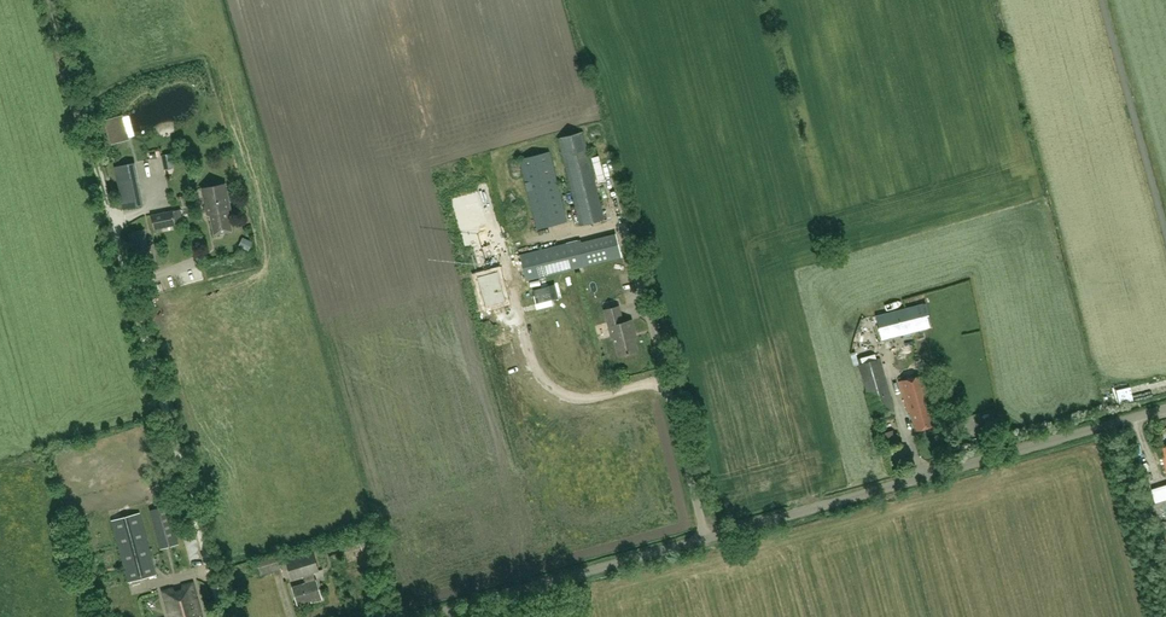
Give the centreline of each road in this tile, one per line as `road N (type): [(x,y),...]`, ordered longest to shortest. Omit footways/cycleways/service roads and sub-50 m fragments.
road 1 (unclassified): [(420,616),(1165,408)]
road 2 (track): [(51,0),(223,616)]
road 3 (unclassified): [(1165,235),(1101,0)]

